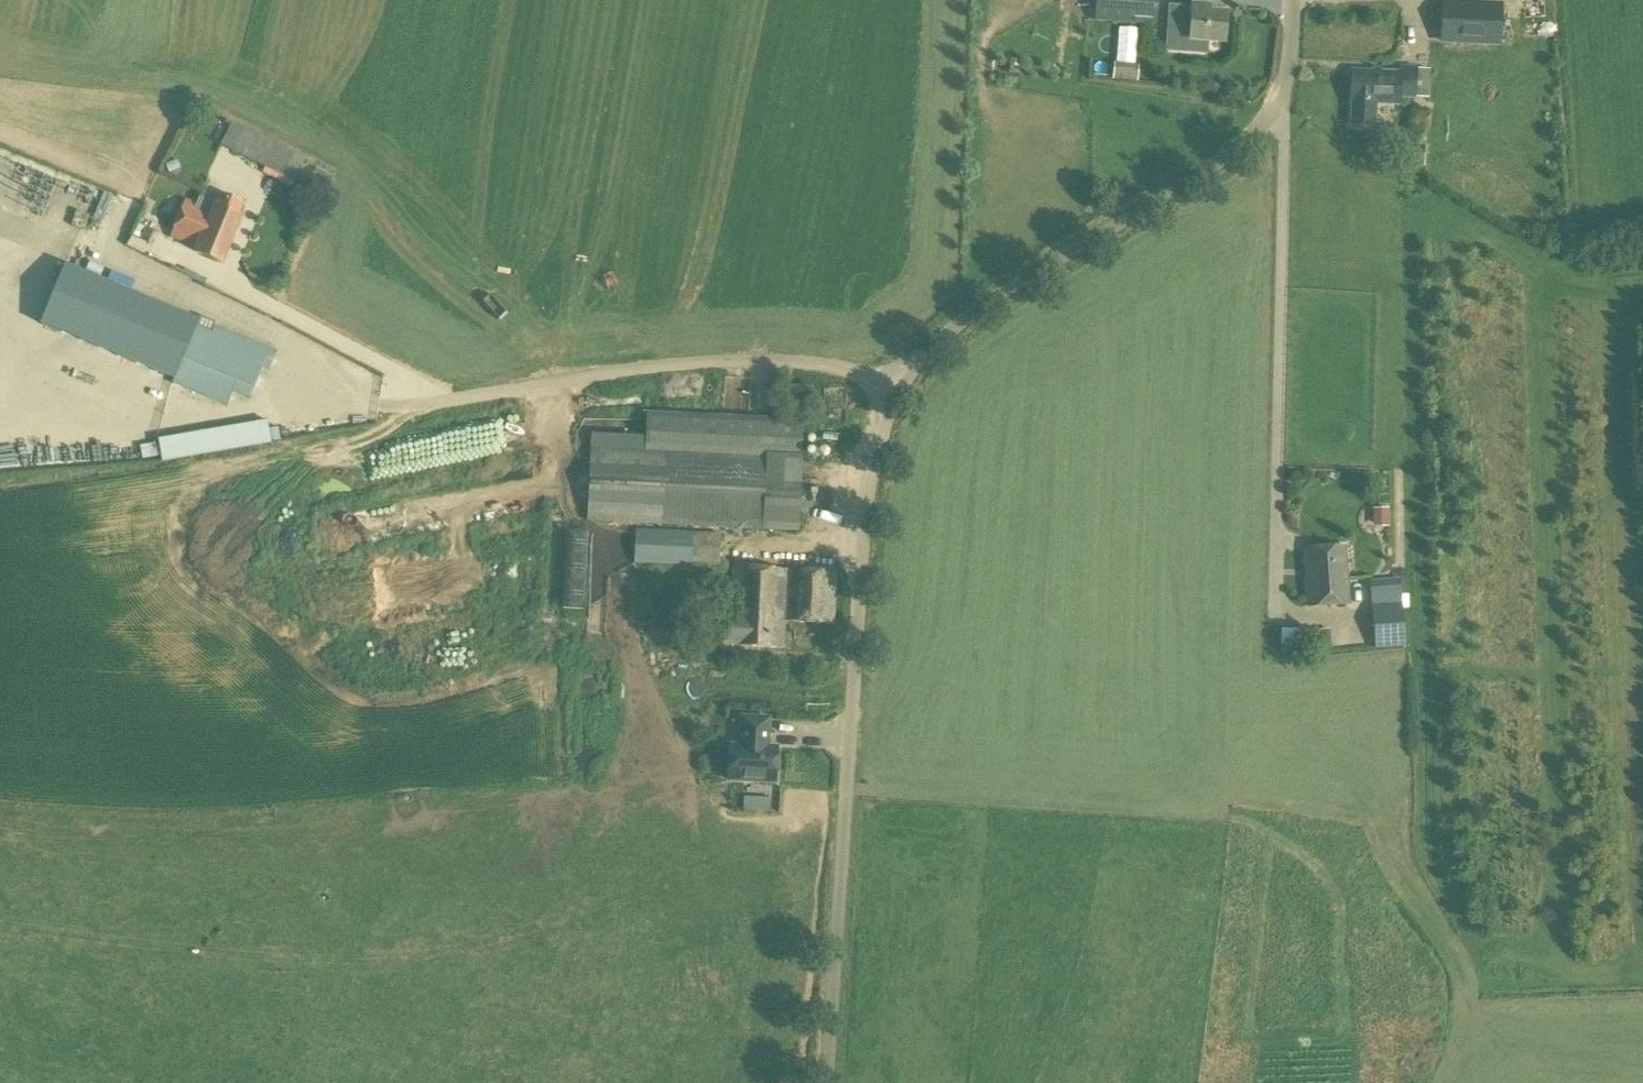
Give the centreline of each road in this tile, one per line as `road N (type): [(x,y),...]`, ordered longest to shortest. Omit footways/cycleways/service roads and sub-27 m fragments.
road 1 (unclassified): [(809,1082),(849,465),(893,378),(967,313),(1250,139),(1299,48),(1294,0)]

